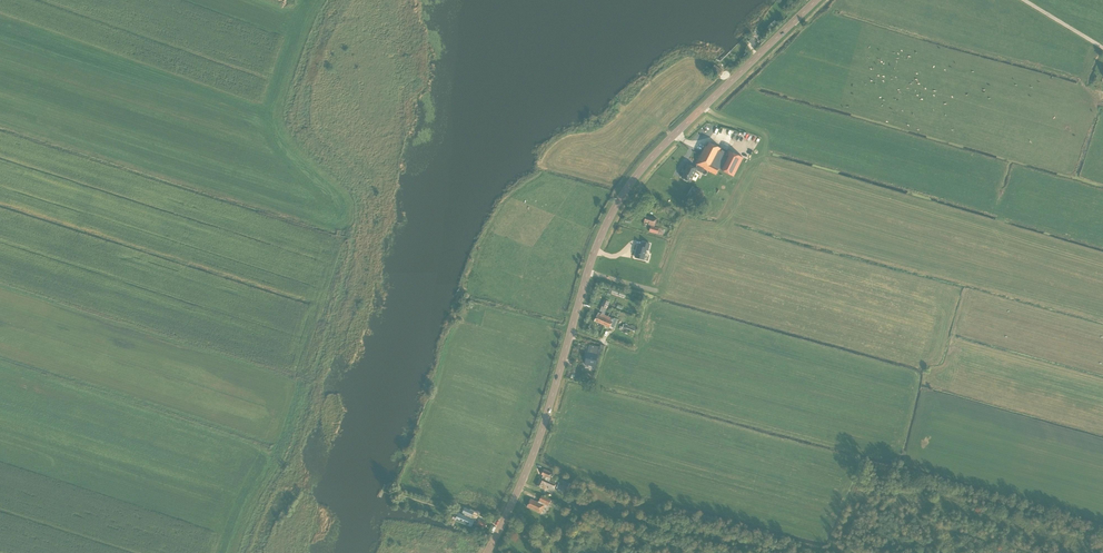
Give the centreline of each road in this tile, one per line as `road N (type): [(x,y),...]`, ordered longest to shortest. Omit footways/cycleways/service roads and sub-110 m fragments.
road 1 (tertiary): [(816,0),(660,150),(619,200),(594,253),(531,459),(486,552)]

